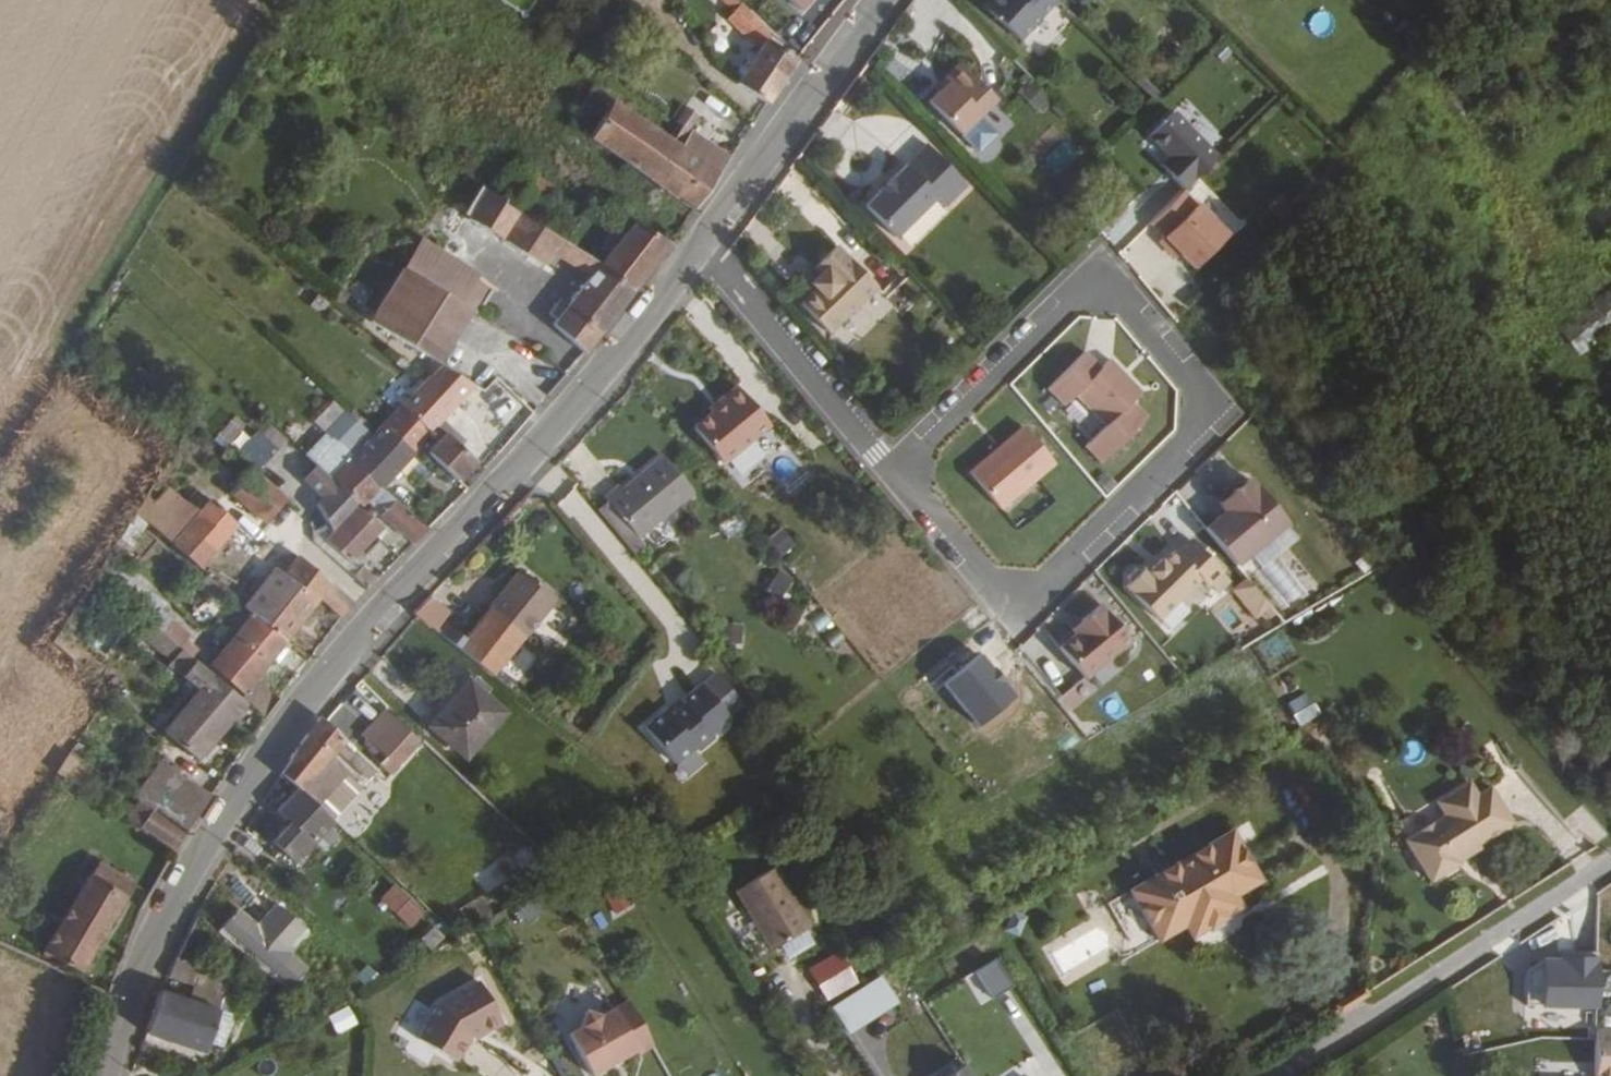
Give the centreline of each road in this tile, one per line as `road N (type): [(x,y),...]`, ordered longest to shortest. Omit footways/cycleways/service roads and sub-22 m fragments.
road 1 (tertiary): [(703,243),(613,363),(297,714),(167,913),(132,987),(112,1075)]
road 2 (residential): [(893,470),(1098,272),(1217,415),(1014,614)]
road 3 (residential): [(1610,860),(1281,1075)]
road 4 (tertiary): [(885,0),(703,243)]
road 5 (residential): [(703,243),(893,470)]
road 6 (residential): [(893,470),(1014,614)]

